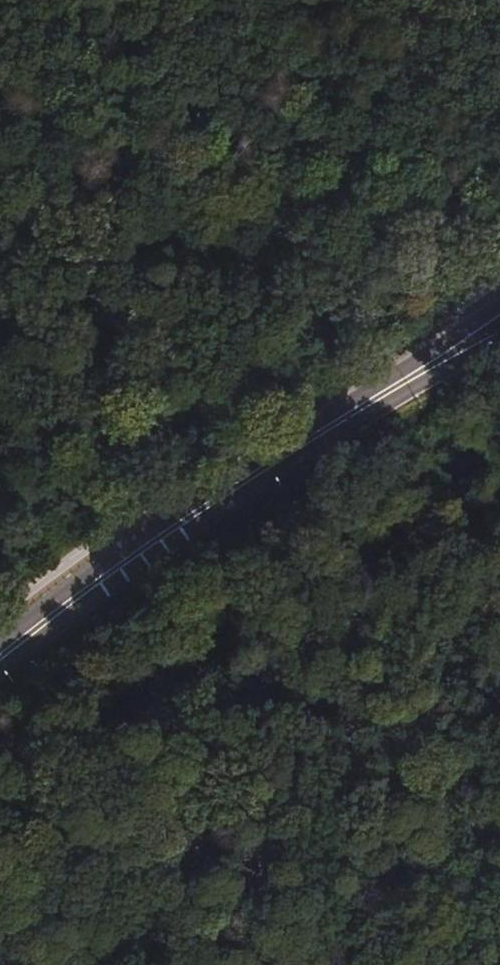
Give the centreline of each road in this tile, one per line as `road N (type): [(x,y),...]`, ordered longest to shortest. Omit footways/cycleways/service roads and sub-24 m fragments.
road 1 (secondary): [(499,306),(151,530),(0,639)]
road 2 (secondary): [(0,664),(258,484),(499,338)]
road 3 (track): [(0,132),(499,254)]

